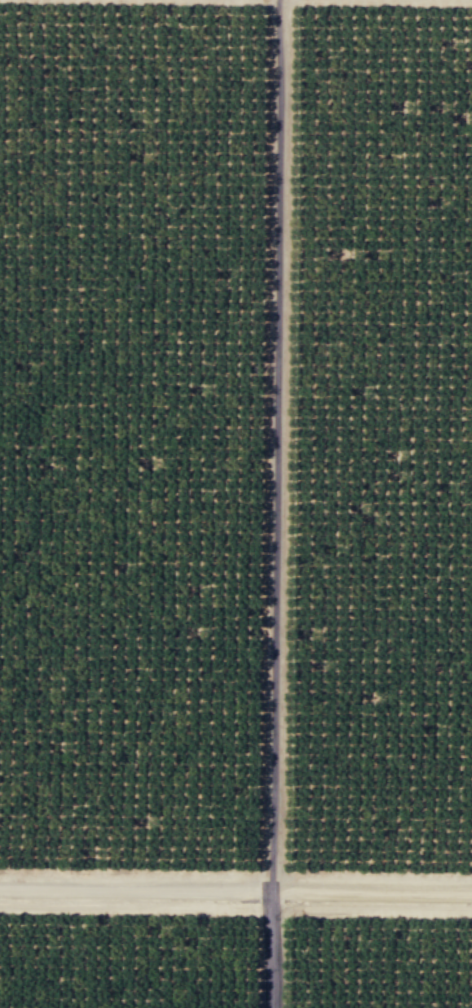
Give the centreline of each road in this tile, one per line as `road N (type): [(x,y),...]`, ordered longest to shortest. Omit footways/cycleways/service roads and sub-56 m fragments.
road 1 (track): [(272,891),(279,0)]
road 2 (track): [(471,894),(0,887)]

